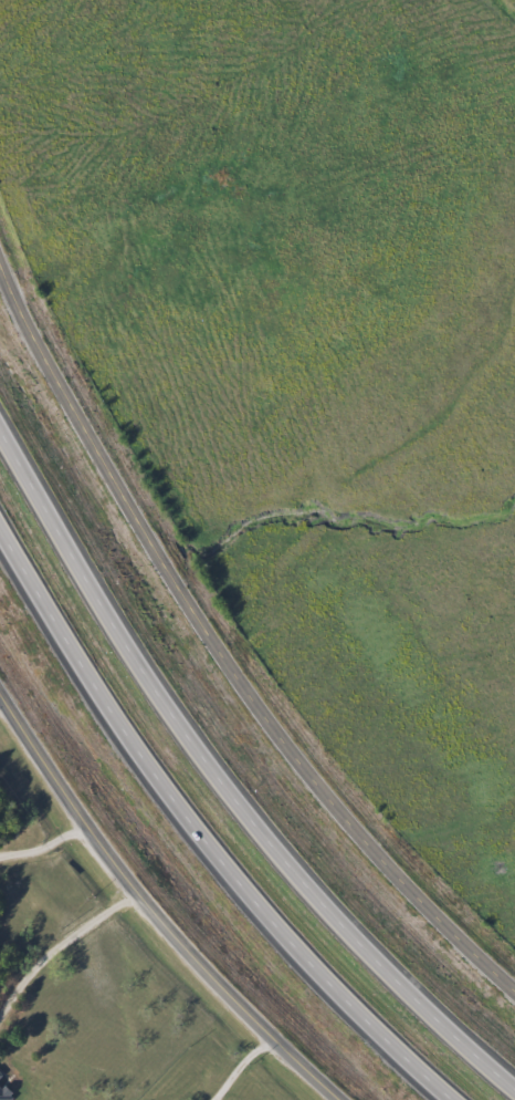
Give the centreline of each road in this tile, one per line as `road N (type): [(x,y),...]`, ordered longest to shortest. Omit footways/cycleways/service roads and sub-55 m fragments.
road 1 (residential): [(0,261),(186,600),(272,726),(354,826),(514,989)]
road 2 (motorway): [(514,1085),(379,964),(285,855),(135,655),(0,422)]
road 3 (motorway): [(0,520),(138,746),(244,883),(458,1099)]
road 4 (residential): [(0,691),(86,824),(299,1065),(345,1099)]

